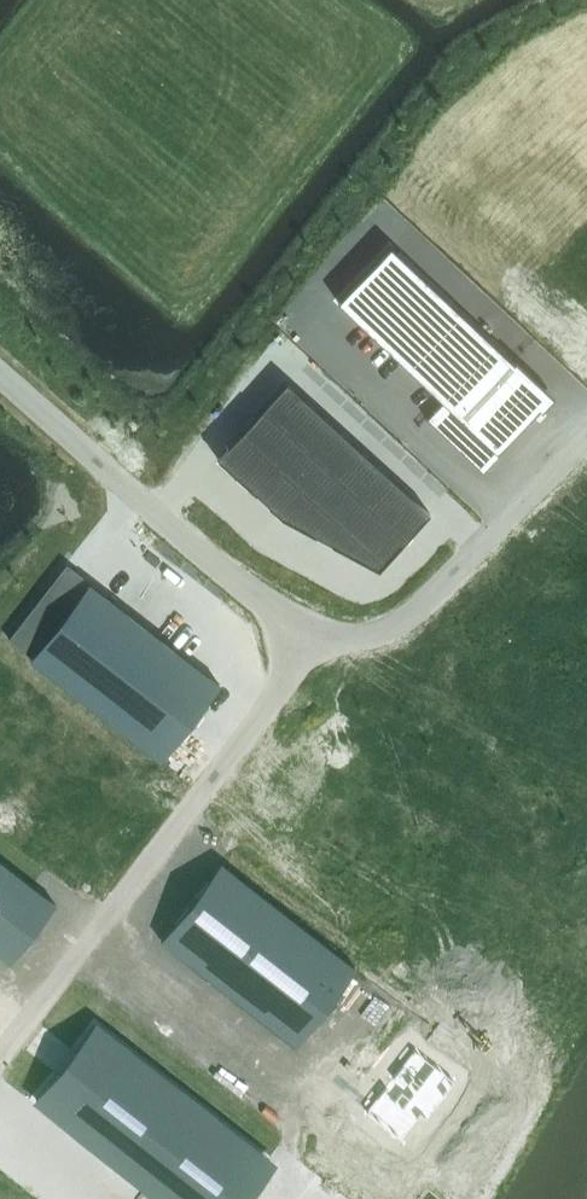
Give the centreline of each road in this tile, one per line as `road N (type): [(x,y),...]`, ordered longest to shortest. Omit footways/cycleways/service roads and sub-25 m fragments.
road 1 (unclassified): [(303,625),(272,695),(0,1058)]
road 2 (unclassified): [(0,374),(239,583),(303,625)]
road 3 (unclassified): [(303,625),(340,639),(399,625),(586,439)]

